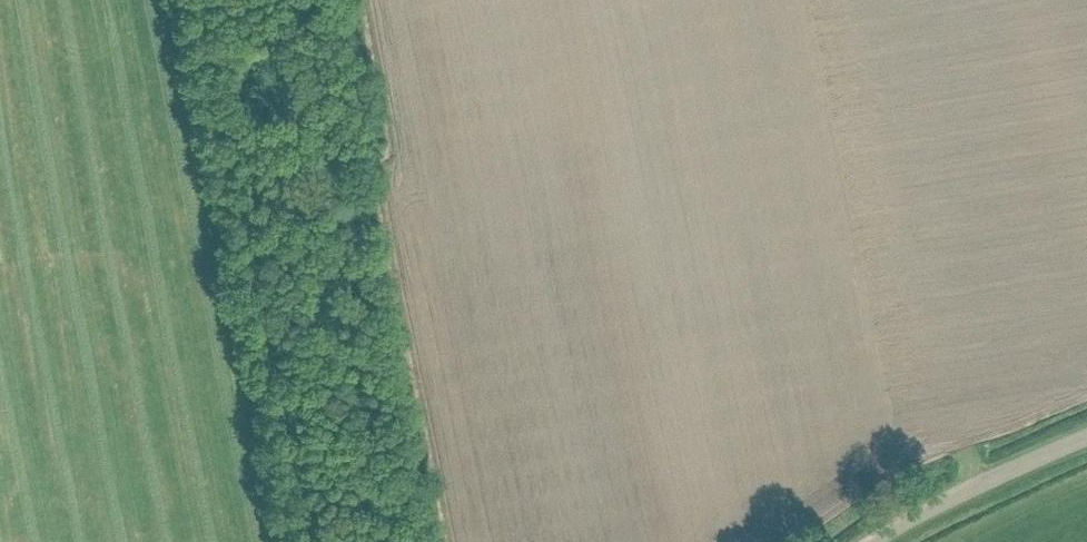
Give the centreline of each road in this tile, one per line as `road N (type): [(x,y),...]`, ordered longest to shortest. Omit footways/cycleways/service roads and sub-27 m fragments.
road 1 (unclassified): [(870,541),(1086,436)]

